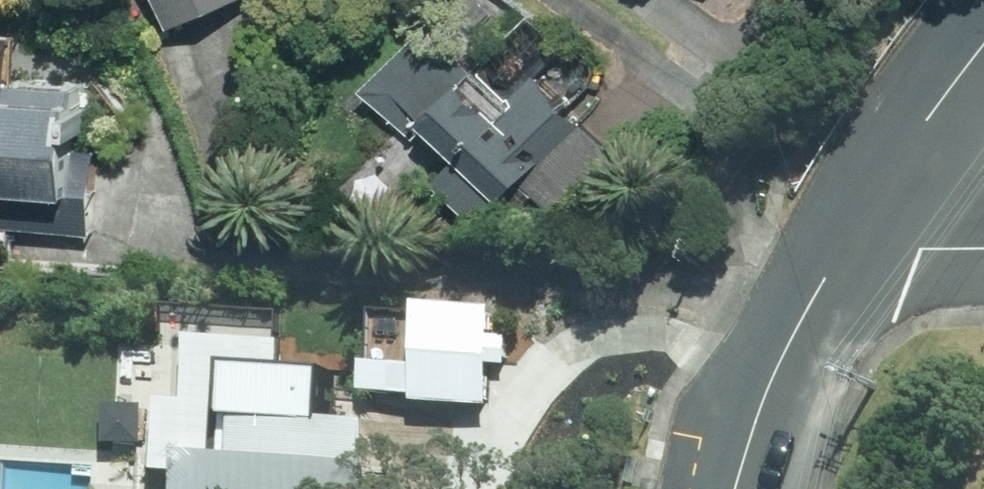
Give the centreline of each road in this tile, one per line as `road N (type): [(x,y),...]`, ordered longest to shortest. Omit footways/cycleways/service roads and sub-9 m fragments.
road 1 (secondary): [(738,488),(772,388),(841,252)]
road 2 (secondary): [(841,252),(983,40)]
road 3 (residential): [(983,251),(841,252)]

